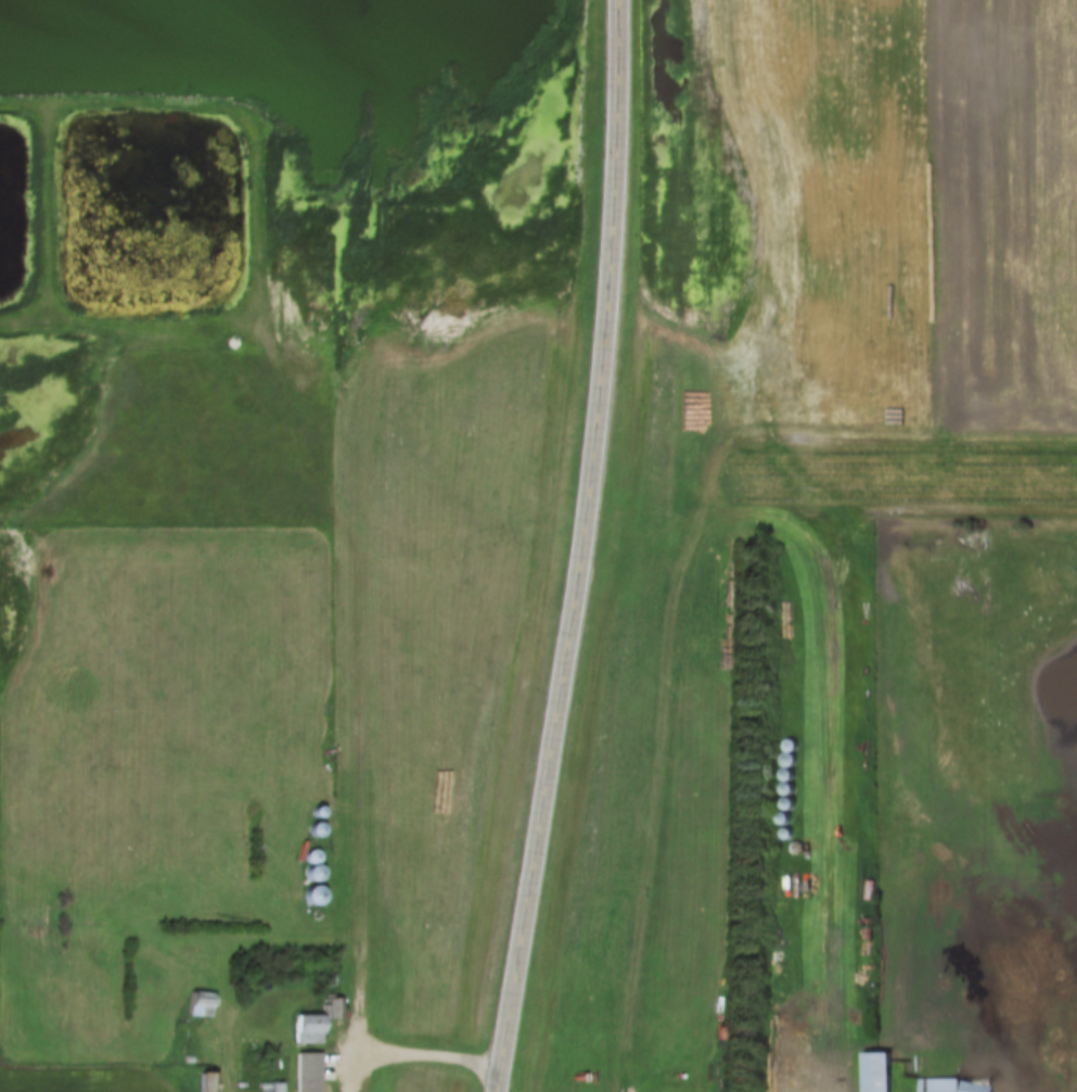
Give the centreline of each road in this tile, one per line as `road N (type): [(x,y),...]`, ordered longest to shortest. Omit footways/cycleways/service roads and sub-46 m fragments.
road 1 (secondary): [(499,1091),(594,492),(620,177),(624,0)]
road 2 (track): [(363,556),(362,1055)]

